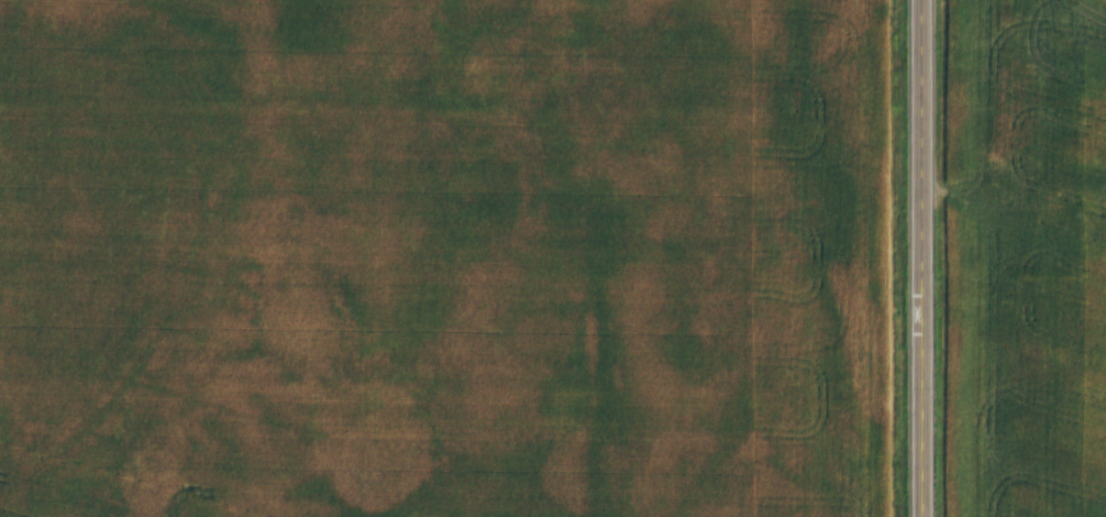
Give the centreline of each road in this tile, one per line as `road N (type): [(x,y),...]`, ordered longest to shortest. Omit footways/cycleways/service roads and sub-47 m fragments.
road 1 (secondary): [(922,516),(922,0)]

